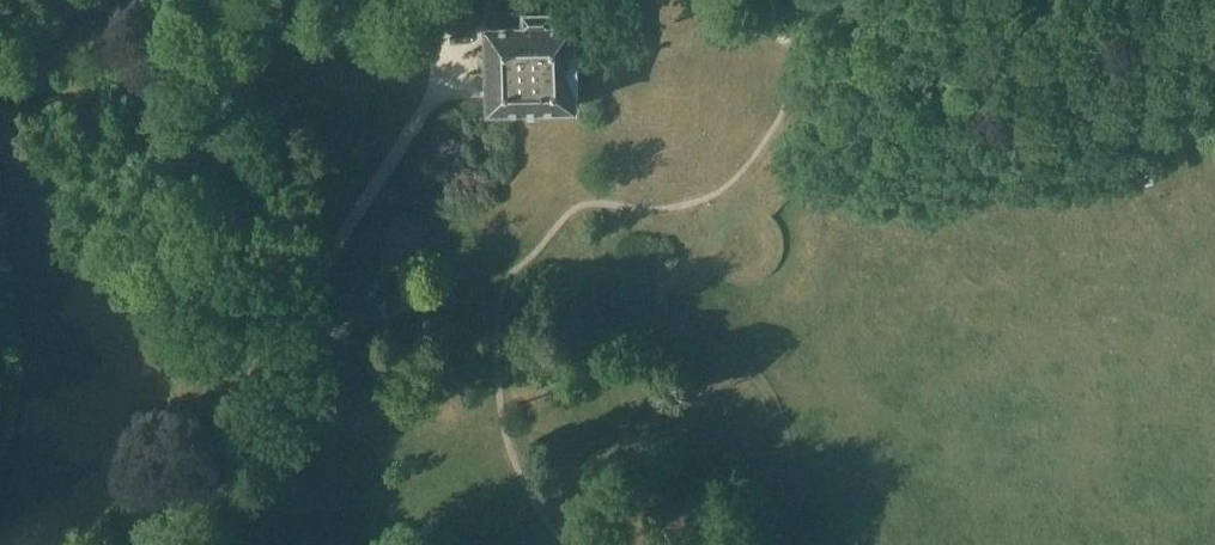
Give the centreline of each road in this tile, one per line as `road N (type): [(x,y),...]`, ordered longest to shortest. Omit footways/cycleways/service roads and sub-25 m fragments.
road 1 (track): [(136,544),(245,374),(196,238),(181,138),(197,60),(227,24)]
road 2 (track): [(801,59),(1214,46)]

